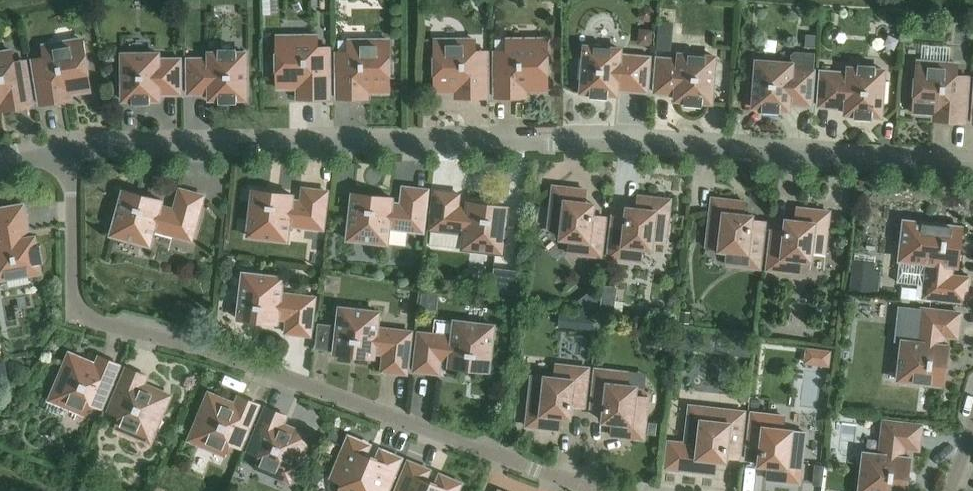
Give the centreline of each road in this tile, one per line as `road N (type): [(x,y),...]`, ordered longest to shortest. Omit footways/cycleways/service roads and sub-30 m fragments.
road 1 (residential): [(972,170),(552,145),(69,152)]
road 2 (residential): [(69,152),(74,275),(96,324),(193,349),(589,490)]

